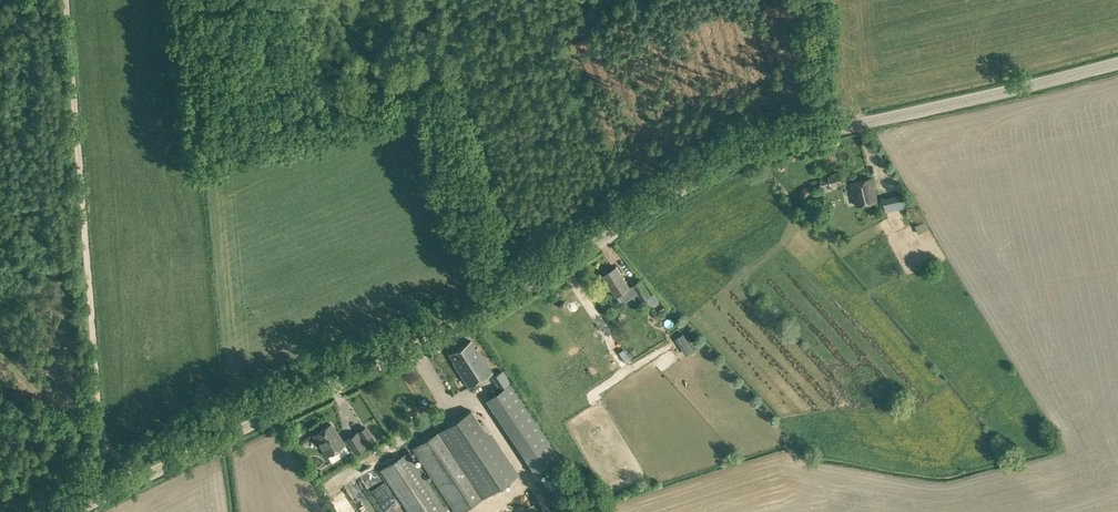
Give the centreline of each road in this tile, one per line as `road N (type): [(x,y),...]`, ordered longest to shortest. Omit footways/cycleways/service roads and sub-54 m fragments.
road 1 (tertiary): [(73,511),(451,329),(753,154),(1117,62)]
road 2 (track): [(0,421),(138,480)]

